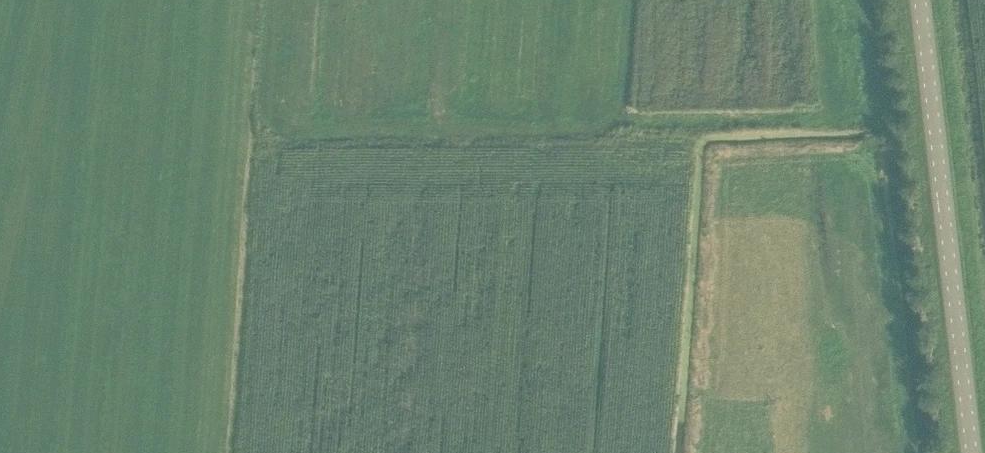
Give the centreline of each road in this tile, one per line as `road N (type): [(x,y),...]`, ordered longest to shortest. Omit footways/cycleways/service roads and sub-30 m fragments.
road 1 (tertiary): [(971,452),(917,0)]

